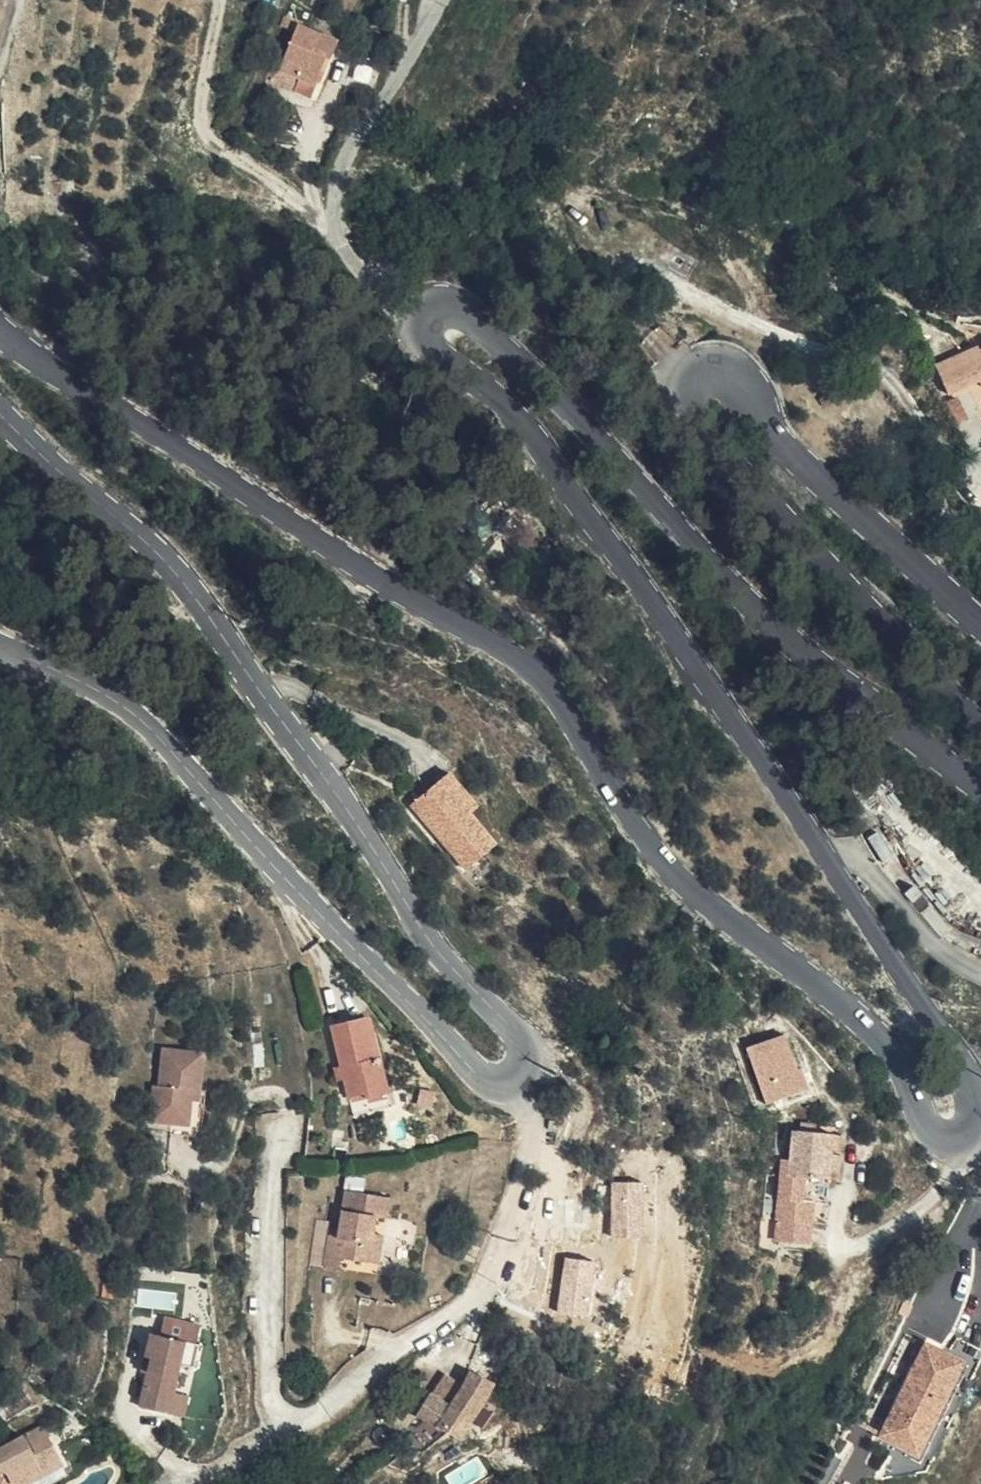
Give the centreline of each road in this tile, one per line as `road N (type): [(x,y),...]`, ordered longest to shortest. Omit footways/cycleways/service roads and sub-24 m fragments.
road 1 (tertiary): [(0,330),(437,614),(542,667),(632,826),(674,878),(884,1039),(925,1128),(953,1142),(965,1142),(980,1123),(972,1079),(830,857),(541,445),(432,348),(425,336),(429,311),(453,305),(468,315),(605,447),(768,624),(980,793)]
road 2 (tertiary): [(980,722),(916,663),(740,470),(690,427),(681,396),(690,382),(718,372),(734,383),(781,448),(980,626)]
road 3 (tertiary): [(517,1074),(526,1051),(519,1031),(423,928),(173,568),(0,413)]
road 4 (tertiary): [(0,643),(127,703),(464,1058),(481,1074),(517,1074)]
road 5 (residential): [(184,1483),(326,1408),(477,1295),(532,1142),(517,1074)]

